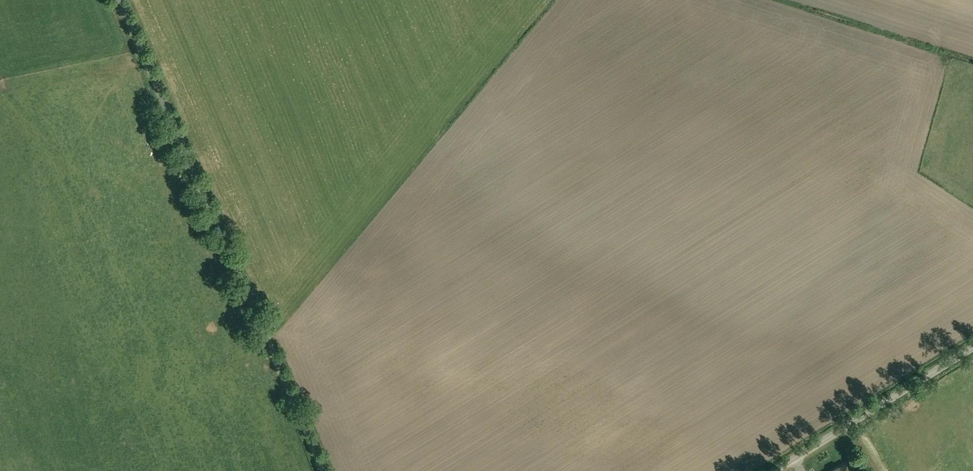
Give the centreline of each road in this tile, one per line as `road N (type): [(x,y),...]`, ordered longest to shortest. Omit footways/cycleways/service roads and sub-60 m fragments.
road 1 (unclassified): [(323,470),(118,0)]
road 2 (unclassified): [(765,470),(972,344)]

